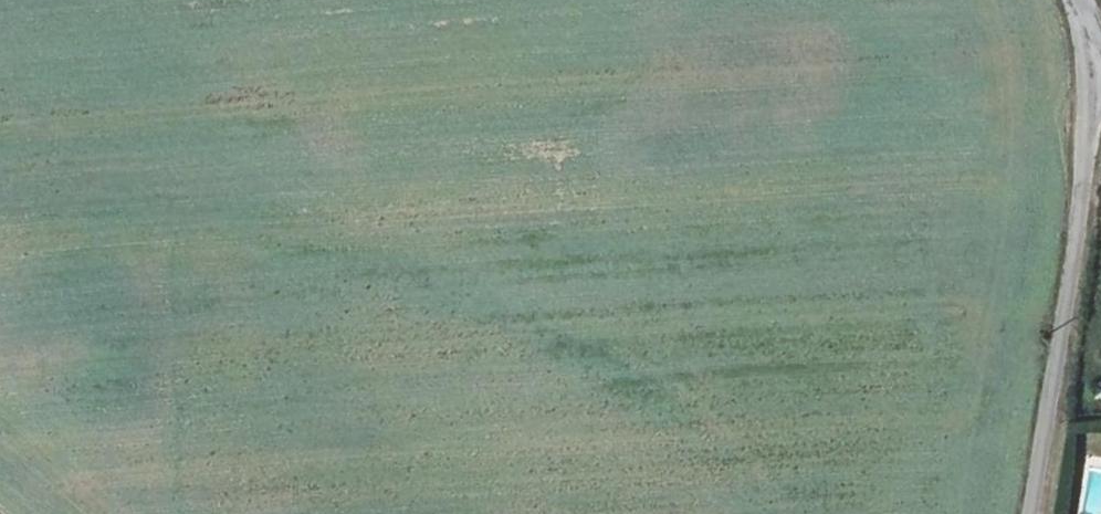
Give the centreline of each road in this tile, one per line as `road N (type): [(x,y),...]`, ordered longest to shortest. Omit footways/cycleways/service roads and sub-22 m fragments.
road 1 (unclassified): [(1099,66),(1030,513)]

